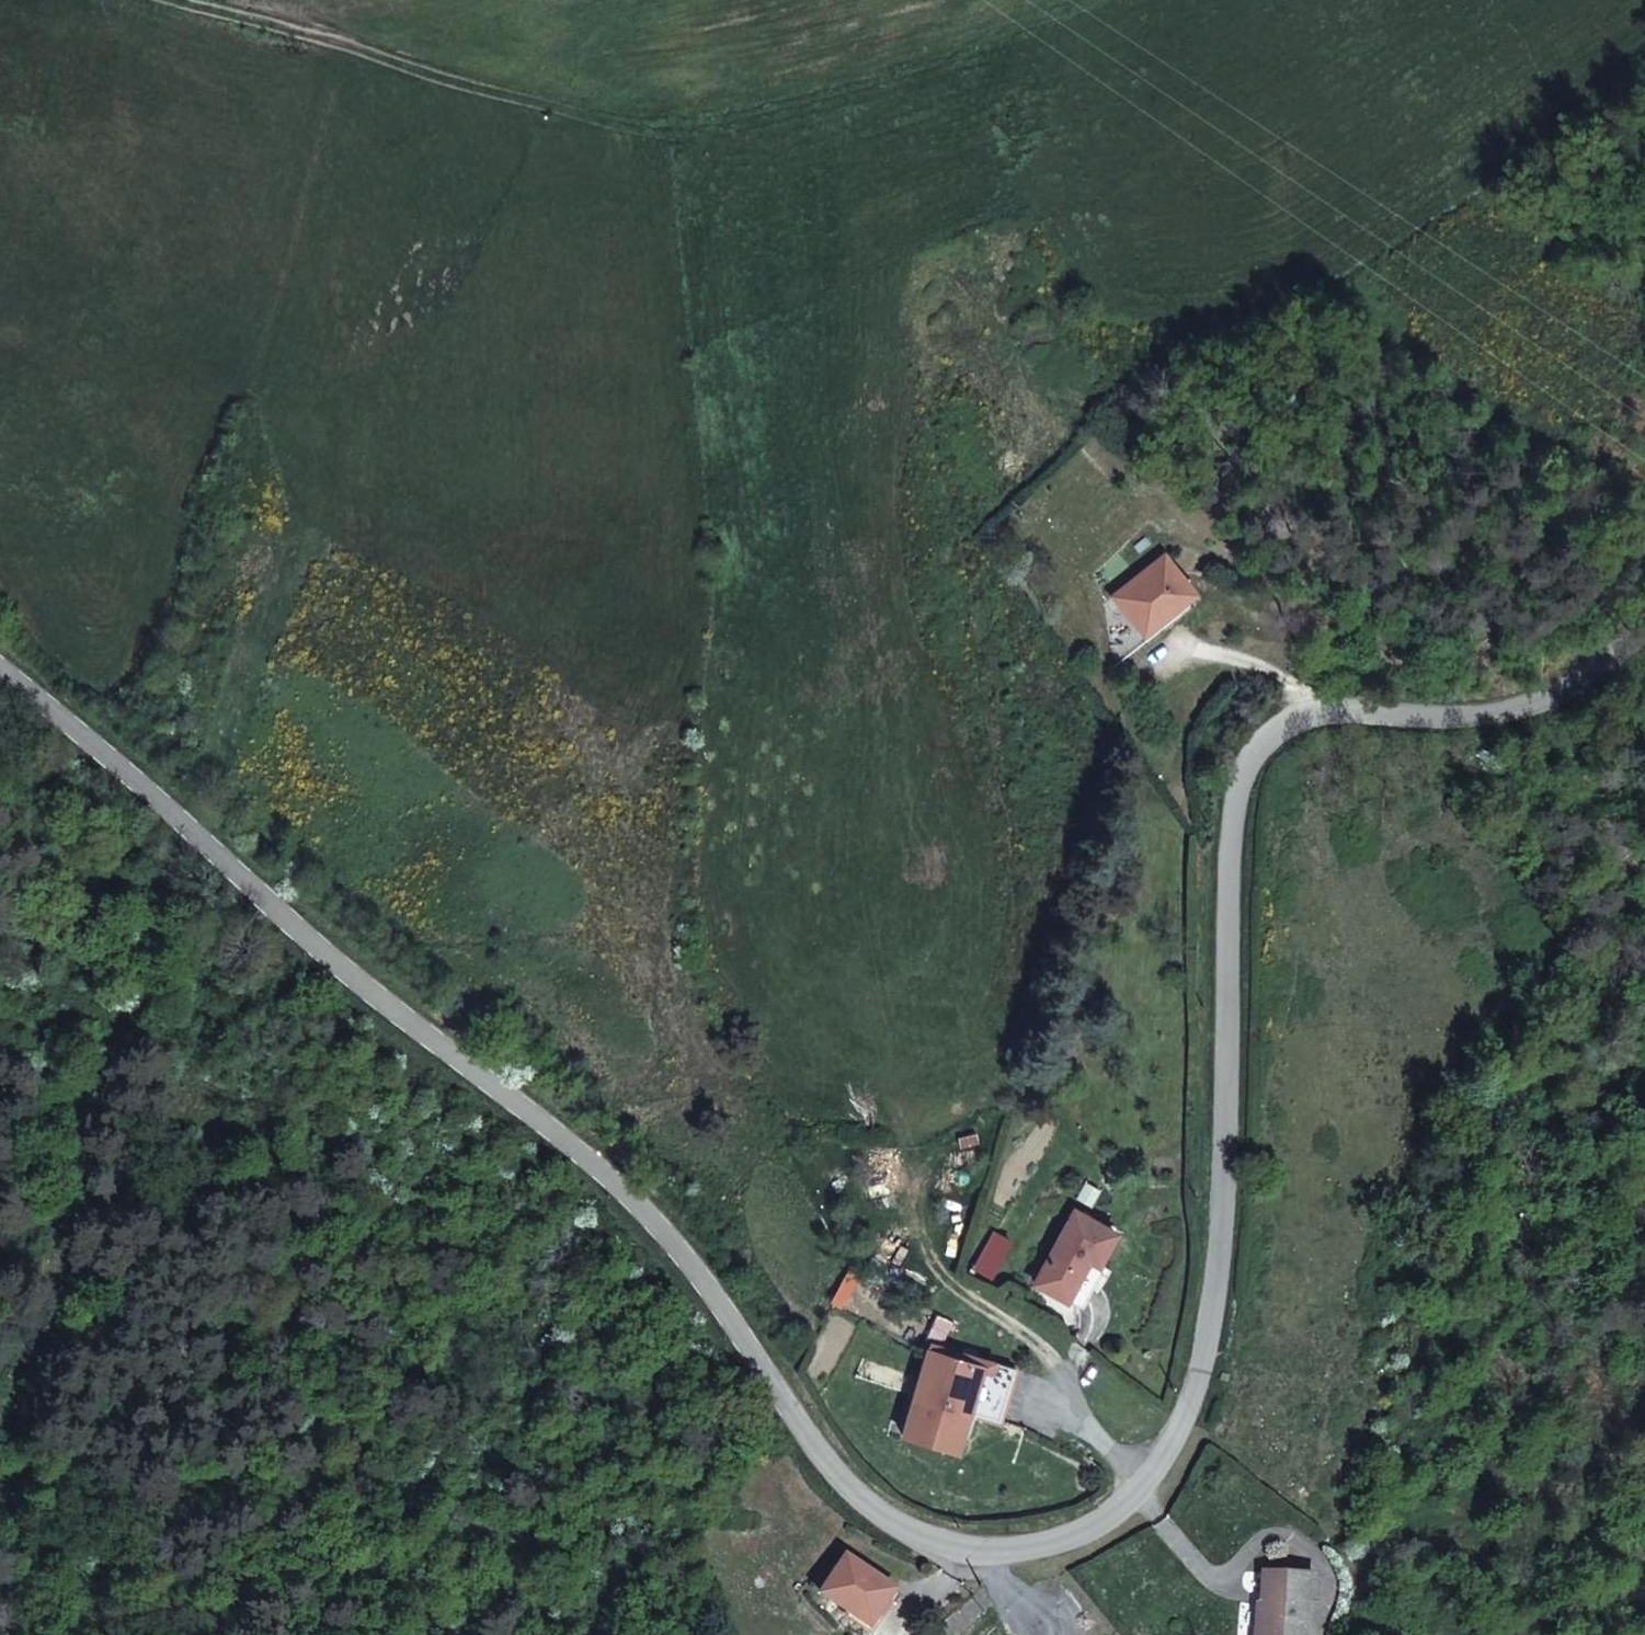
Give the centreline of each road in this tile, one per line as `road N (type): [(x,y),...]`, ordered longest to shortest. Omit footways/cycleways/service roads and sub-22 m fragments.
road 1 (tertiary): [(0,672),(414,1024),(580,1153),(704,1286),(803,1431),(871,1504),(989,1556),(1079,1542),(1147,1490),(1194,1438),(1221,1303),(1249,794),(1272,735),(1359,709),(1488,697),(1644,630)]

